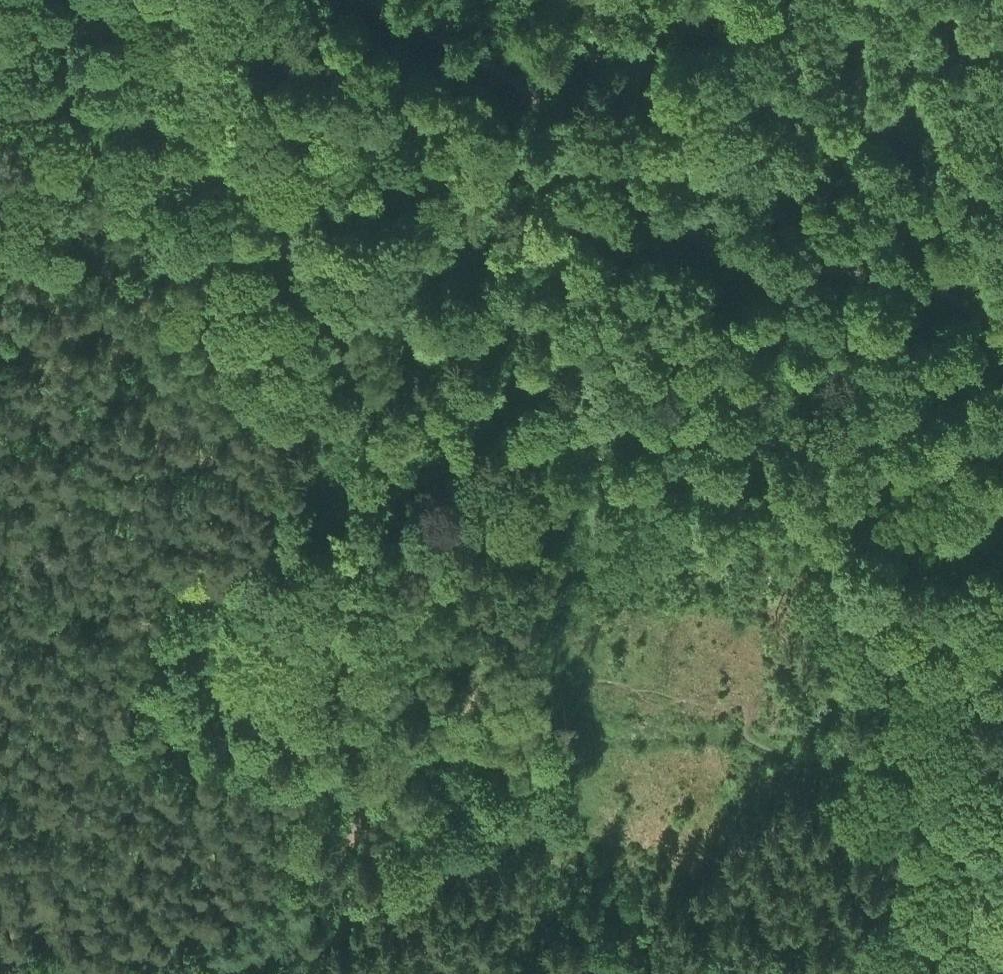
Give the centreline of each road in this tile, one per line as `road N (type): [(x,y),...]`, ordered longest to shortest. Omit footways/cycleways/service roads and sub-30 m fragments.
road 1 (track): [(370,0),(539,101),(671,235),(757,267),(929,286),(1002,324)]
road 2 (track): [(202,973),(363,828)]
road 3 (track): [(363,828),(485,709)]

